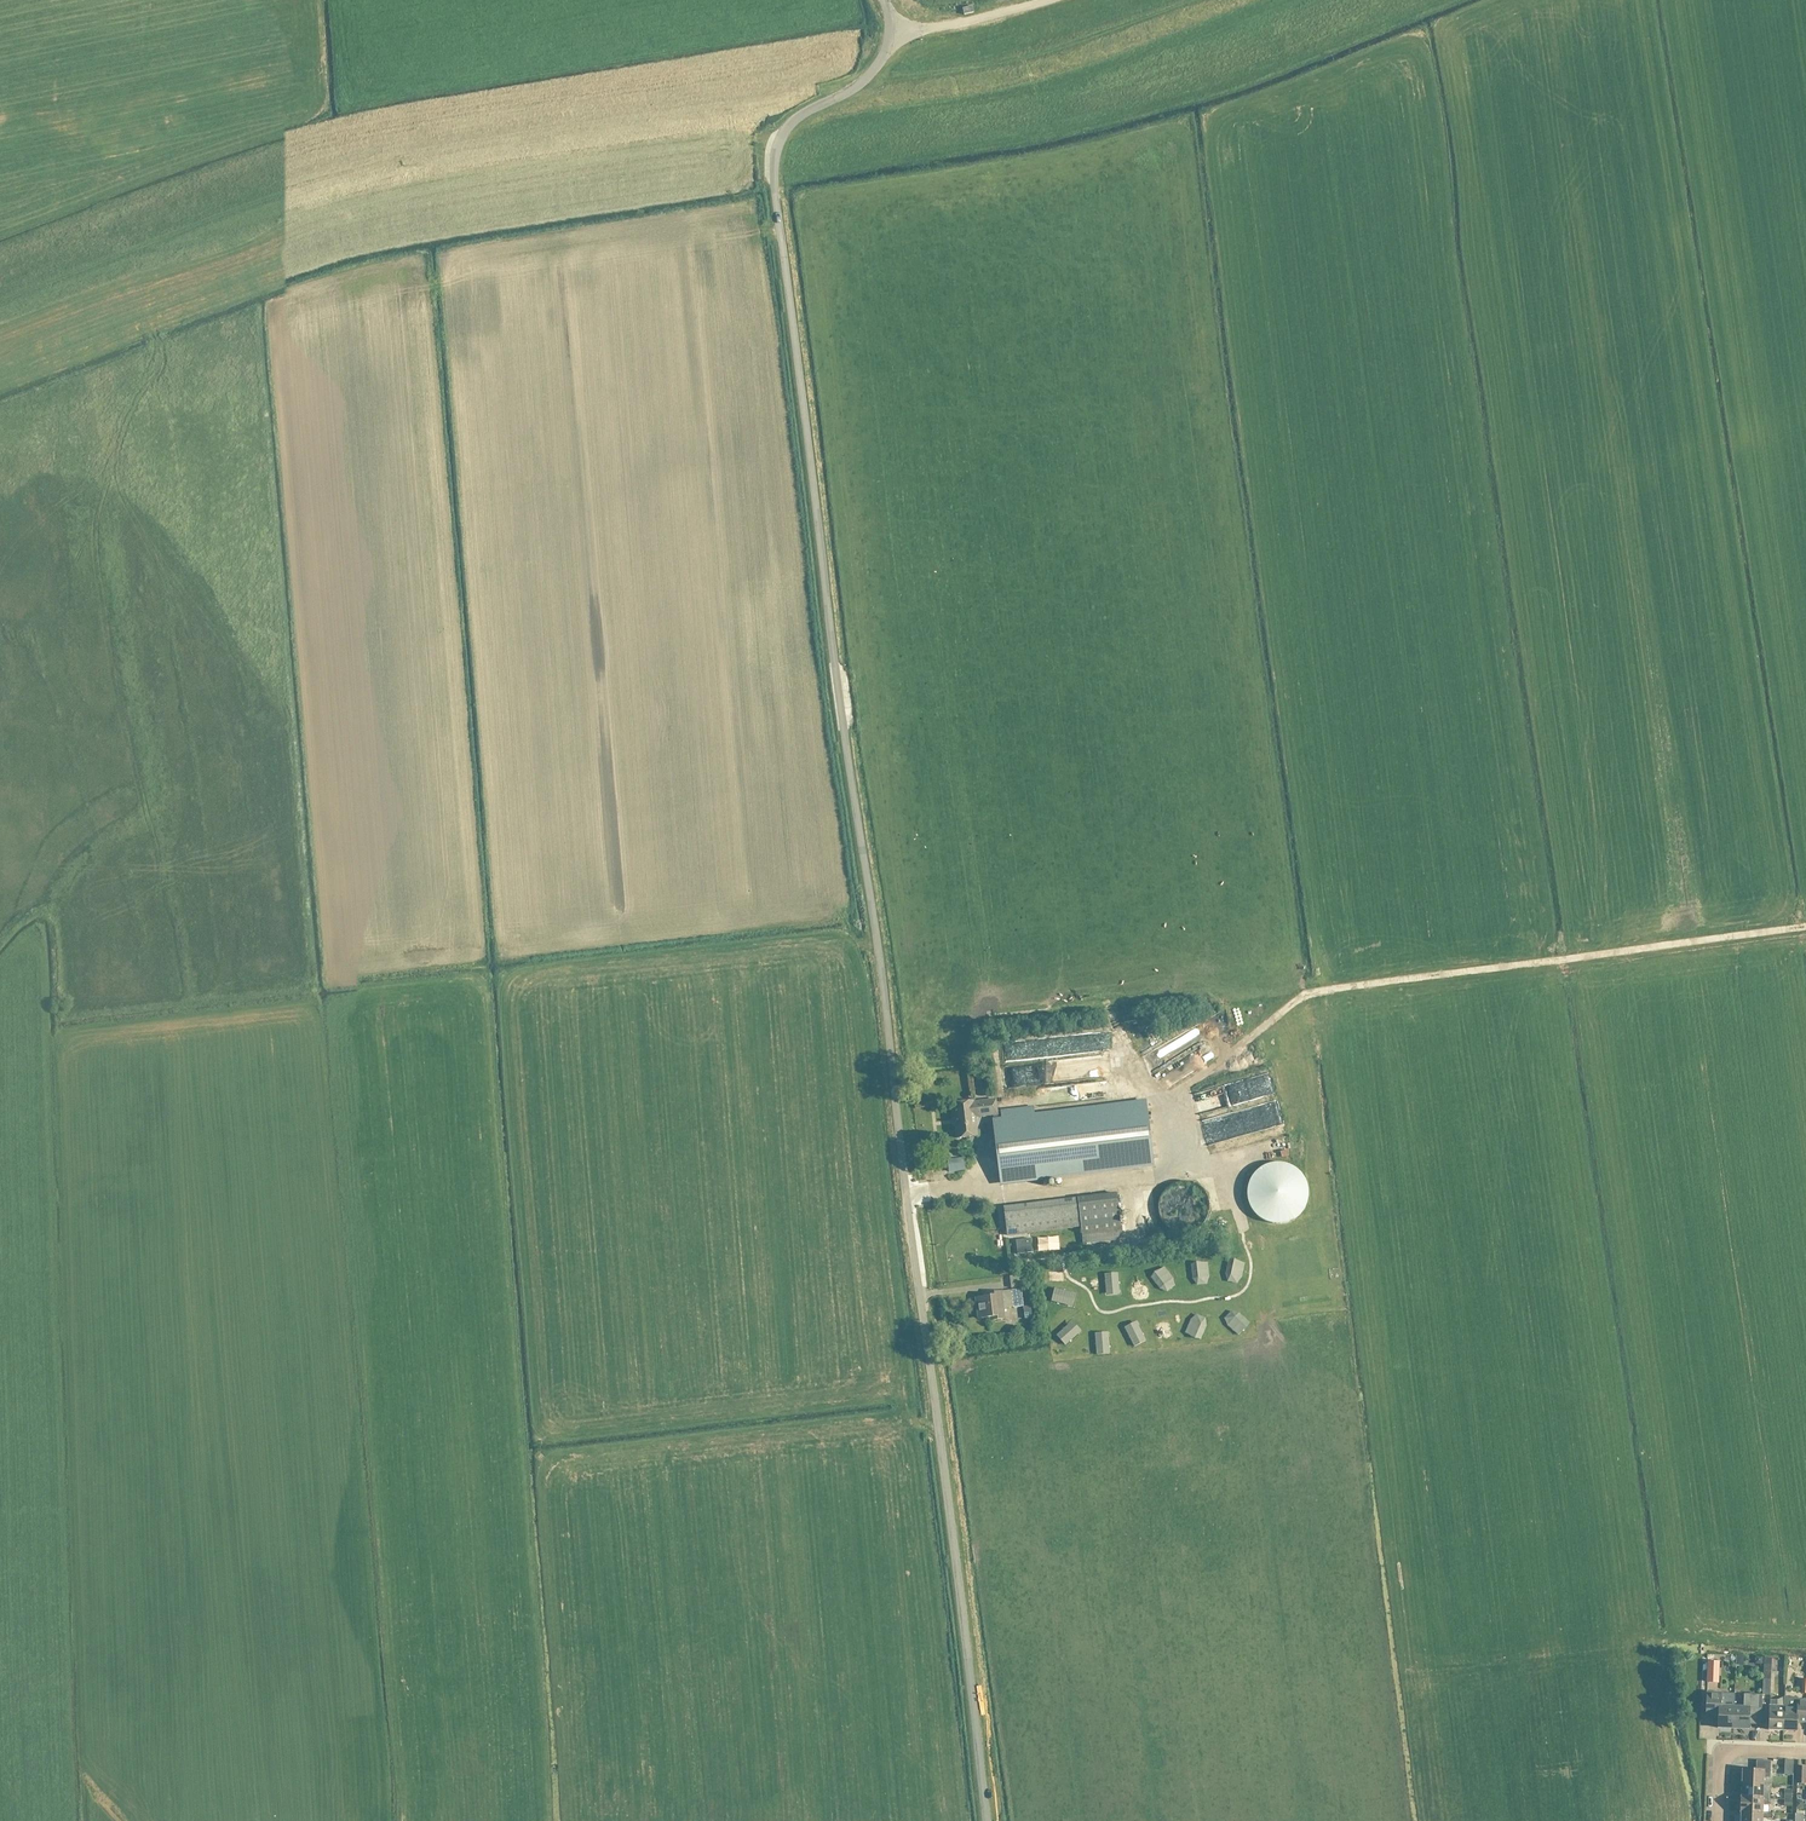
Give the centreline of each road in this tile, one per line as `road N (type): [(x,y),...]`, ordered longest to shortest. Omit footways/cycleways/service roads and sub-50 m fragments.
road 1 (unclassified): [(987,1820),(773,178),(786,130),(870,76),(889,34)]
road 2 (unclassified): [(889,34),(1049,0)]
road 3 (residential): [(1805,1754),(1721,1750),(1718,1820)]

